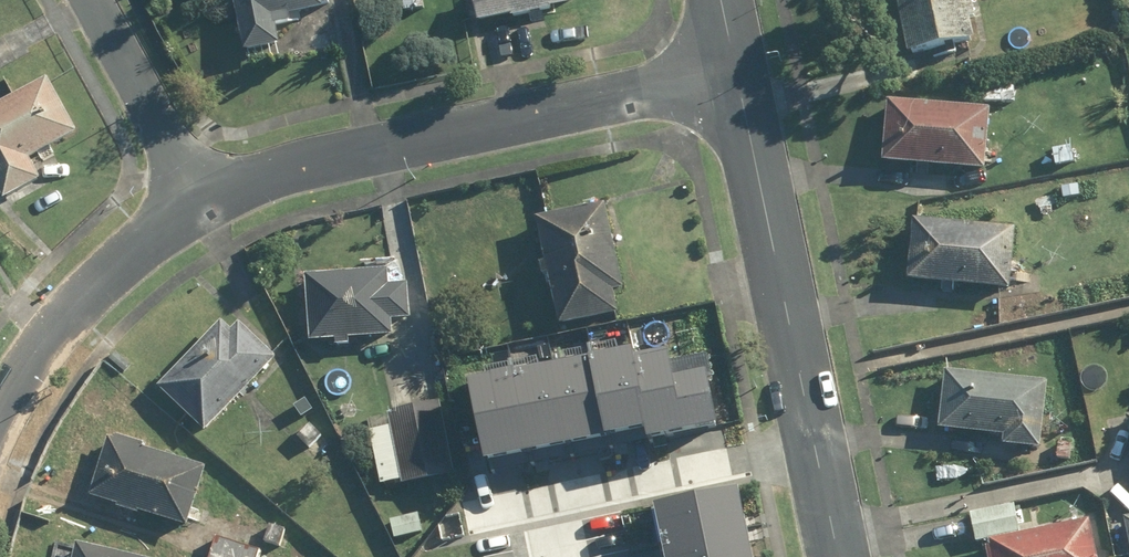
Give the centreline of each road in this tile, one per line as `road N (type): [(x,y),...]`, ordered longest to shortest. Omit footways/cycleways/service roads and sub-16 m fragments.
road 1 (residential): [(209,207),(295,170),(738,73)]
road 2 (residential): [(738,73),(817,447)]
road 3 (residential): [(817,447),(552,495),(531,508),(525,556)]
road 4 (residential): [(0,426),(67,324),(106,283),(209,207)]
road 5 (residential): [(93,0),(209,207)]

